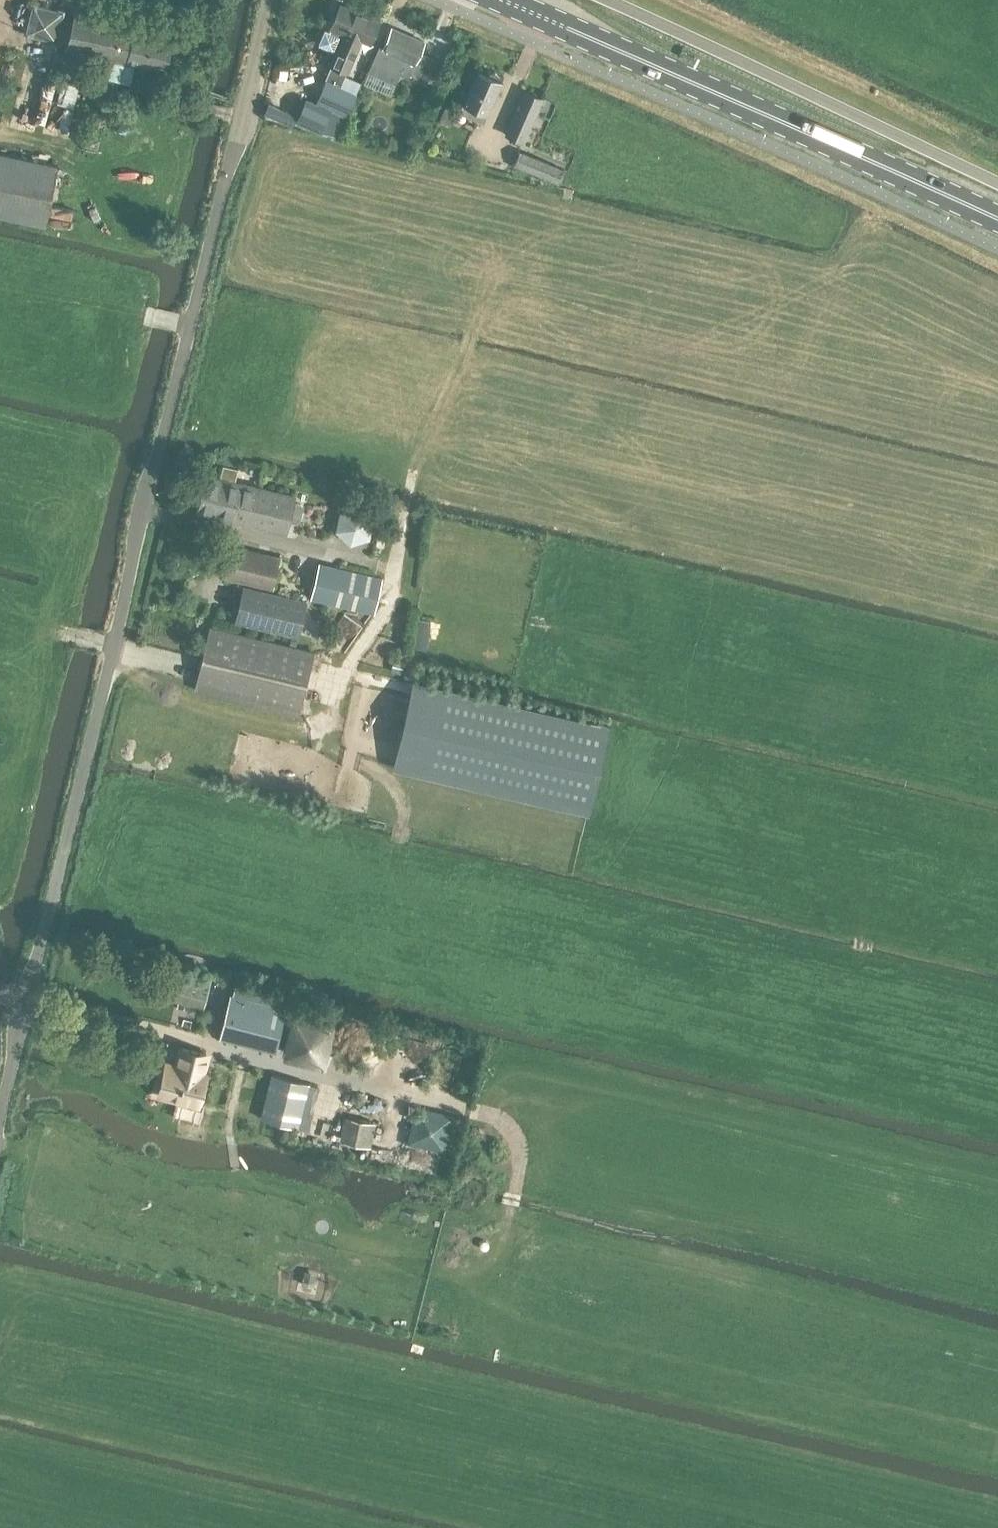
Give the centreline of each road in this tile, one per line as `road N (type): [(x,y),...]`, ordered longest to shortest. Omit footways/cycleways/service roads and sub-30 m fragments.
road 1 (unclassified): [(0,1123),(271,0)]
road 2 (track): [(997,1436),(651,1357),(436,1272),(118,1219),(38,1155),(0,1146)]
road 3 (primary): [(997,221),(505,0)]
road 4 (track): [(37,67),(242,118)]
road 5 (track): [(0,286),(192,328)]

